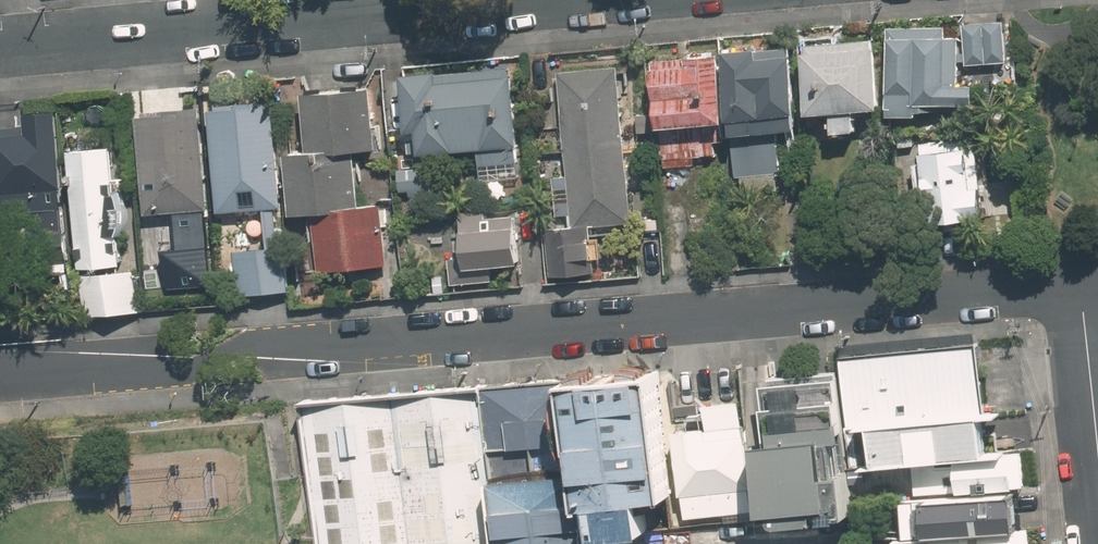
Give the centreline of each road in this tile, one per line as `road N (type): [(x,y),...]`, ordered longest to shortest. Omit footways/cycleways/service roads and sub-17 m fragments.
road 1 (residential): [(0,375),(168,371),(267,340),(342,345),(1082,292)]
road 2 (residential): [(0,48),(550,0)]
road 3 (residential): [(1097,446),(1082,292)]

